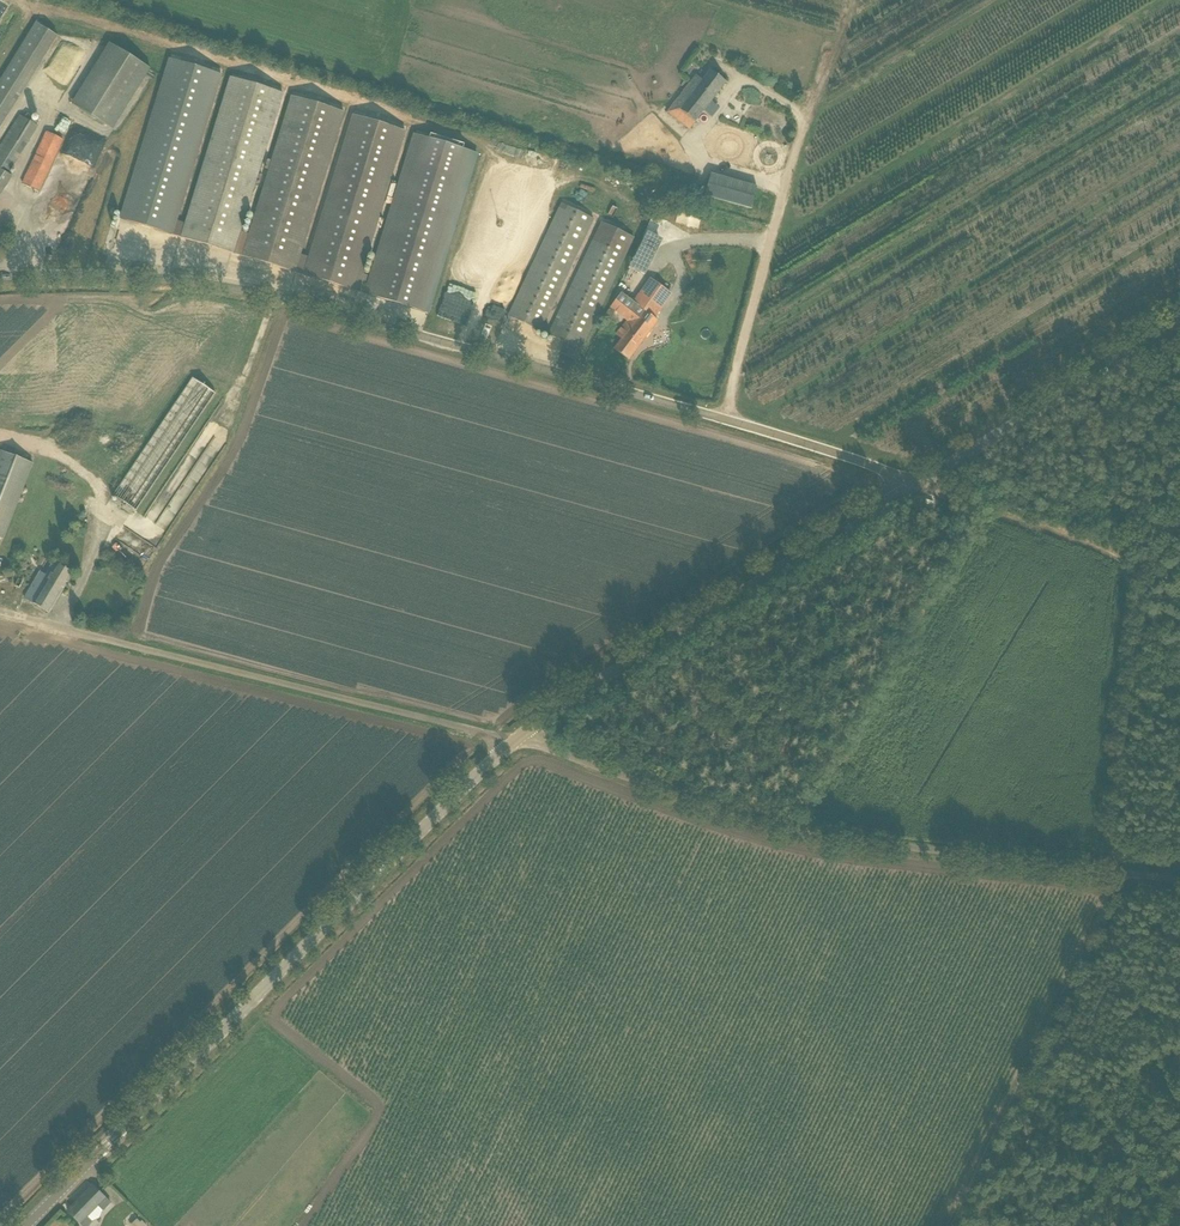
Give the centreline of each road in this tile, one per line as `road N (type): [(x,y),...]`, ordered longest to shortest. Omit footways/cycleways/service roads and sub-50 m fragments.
road 1 (unclassified): [(911,485),(725,421),(279,299),(117,271),(0,276)]
road 2 (tertiary): [(27,1225),(512,741)]
road 3 (unclassified): [(1179,878),(776,828),(512,741)]
road 4 (tertiary): [(512,741),(601,675),(911,485)]
road 5 (unclassified): [(72,630),(512,741)]
road 6 (track): [(725,421),(852,0)]
road 7 (track): [(949,1225),(1121,872)]
road 8 (tertiary): [(911,485),(1179,321)]
road 9 (track): [(1149,583),(1121,872)]
road 10 (track): [(1149,583),(1101,551),(911,485)]

